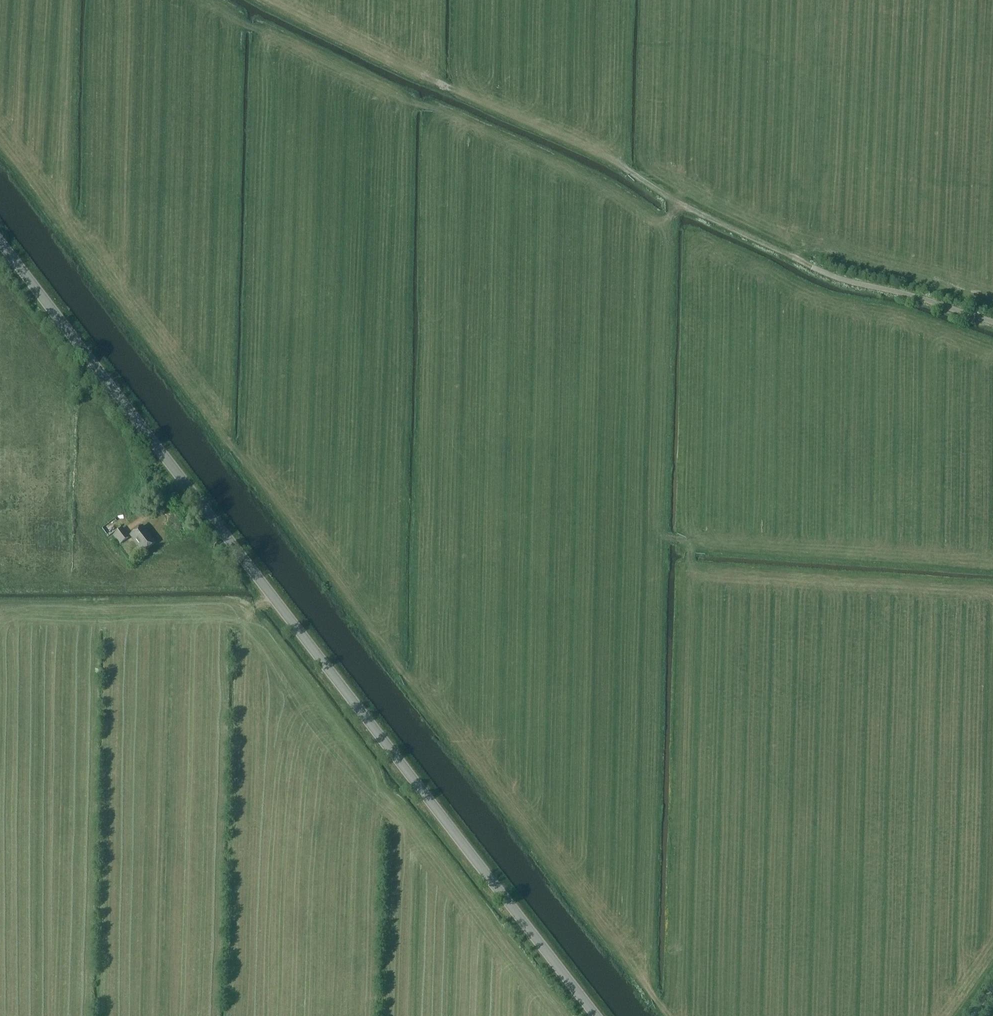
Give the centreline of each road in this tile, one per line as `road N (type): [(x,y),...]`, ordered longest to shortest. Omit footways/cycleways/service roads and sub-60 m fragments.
road 1 (secondary): [(595,1015),(0,245)]
road 2 (unclassified): [(992,322),(812,268)]

